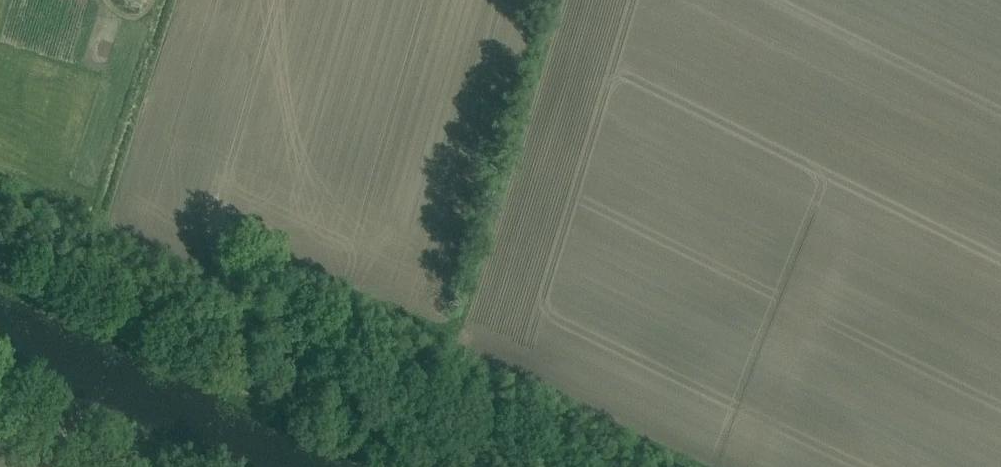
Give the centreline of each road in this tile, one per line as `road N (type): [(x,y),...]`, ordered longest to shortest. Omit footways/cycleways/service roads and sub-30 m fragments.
road 1 (unclassified): [(0,260),(420,466)]
road 2 (unclassified): [(0,404),(128,466)]

